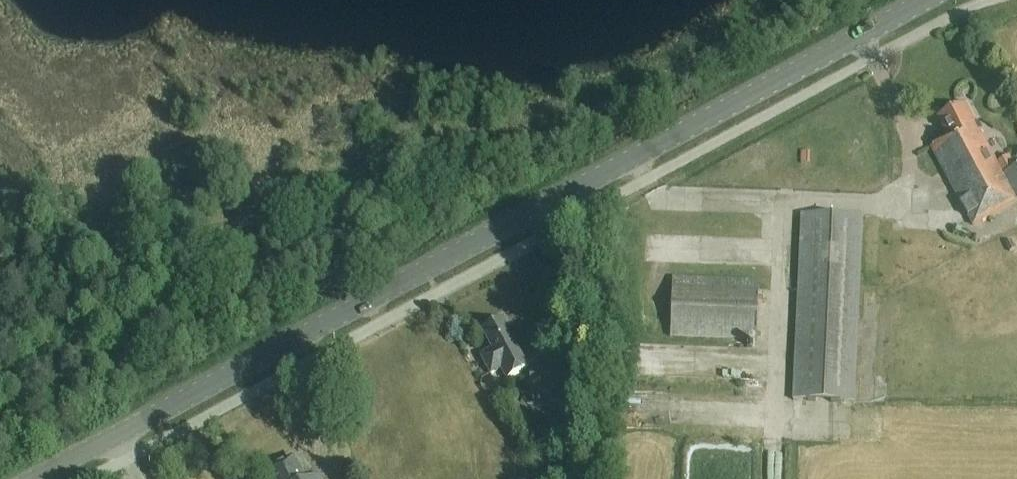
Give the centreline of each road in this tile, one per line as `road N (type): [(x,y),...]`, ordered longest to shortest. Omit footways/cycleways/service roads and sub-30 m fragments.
road 1 (tertiary): [(34,478),(929,0)]
road 2 (track): [(816,0),(570,128),(419,152),(294,210),(166,248),(136,271),(76,353),(23,391),(0,398)]

